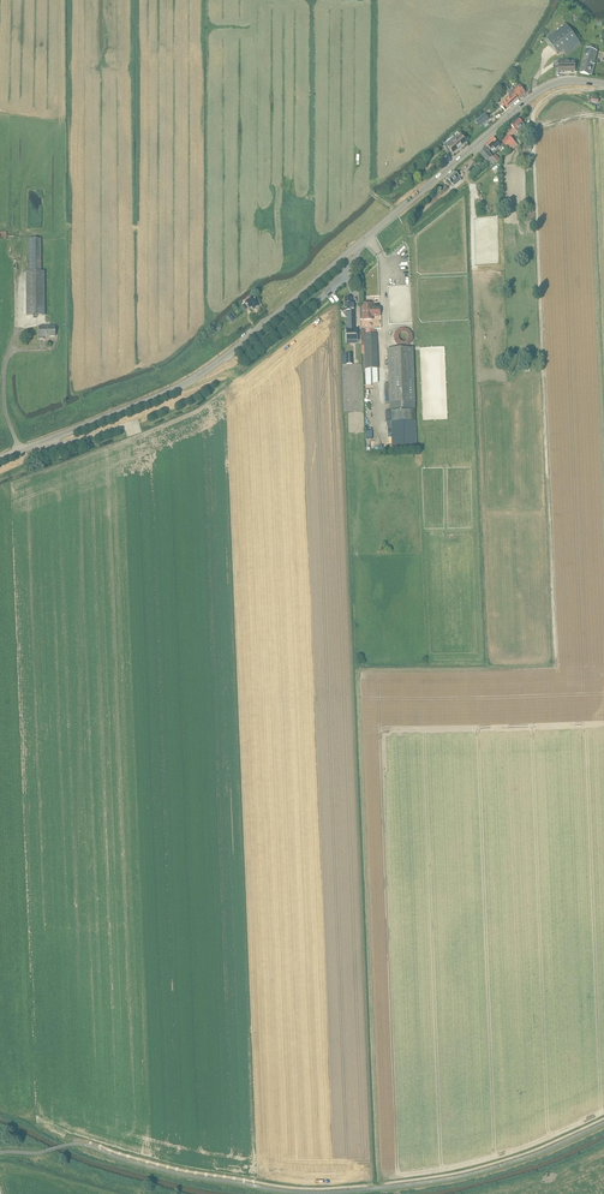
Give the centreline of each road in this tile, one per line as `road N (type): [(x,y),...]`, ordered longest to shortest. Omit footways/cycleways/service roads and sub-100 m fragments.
road 1 (secondary): [(0,459),(200,374),(538,91),(567,80),(603,84)]
road 2 (track): [(547,473),(553,662)]
road 3 (track): [(19,327),(23,187),(41,182)]

